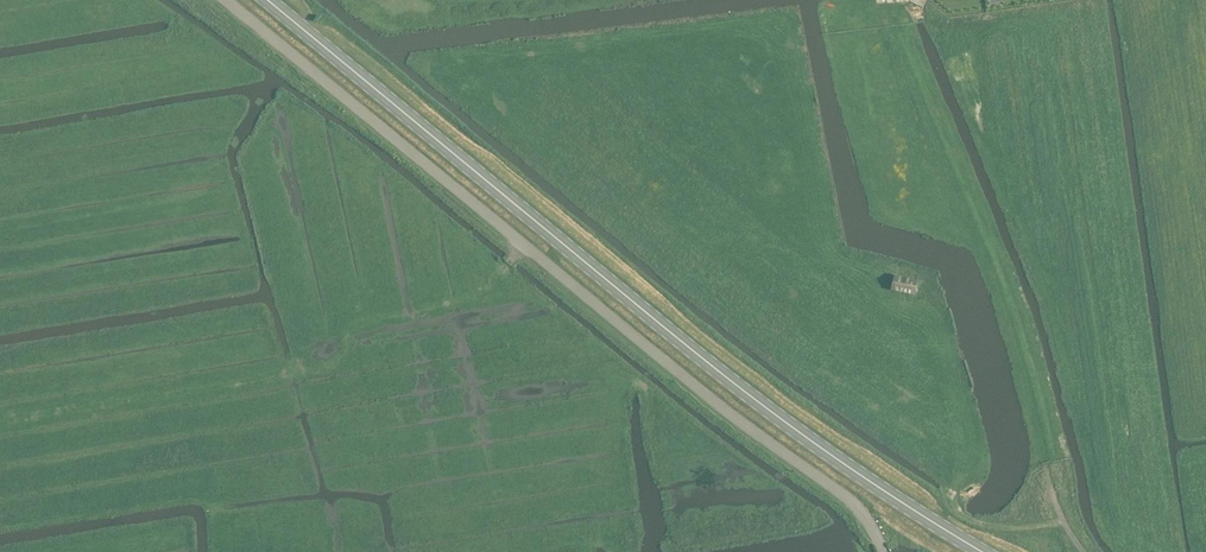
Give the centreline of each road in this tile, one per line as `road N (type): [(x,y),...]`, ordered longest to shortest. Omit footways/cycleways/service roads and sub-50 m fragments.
road 1 (primary): [(983,551),(742,390),(269,0)]
road 2 (unclassified): [(226,0),(847,498),(884,551)]
road 3 (track): [(1083,551),(1064,522),(1024,529),(983,525),(951,499),(958,479)]

